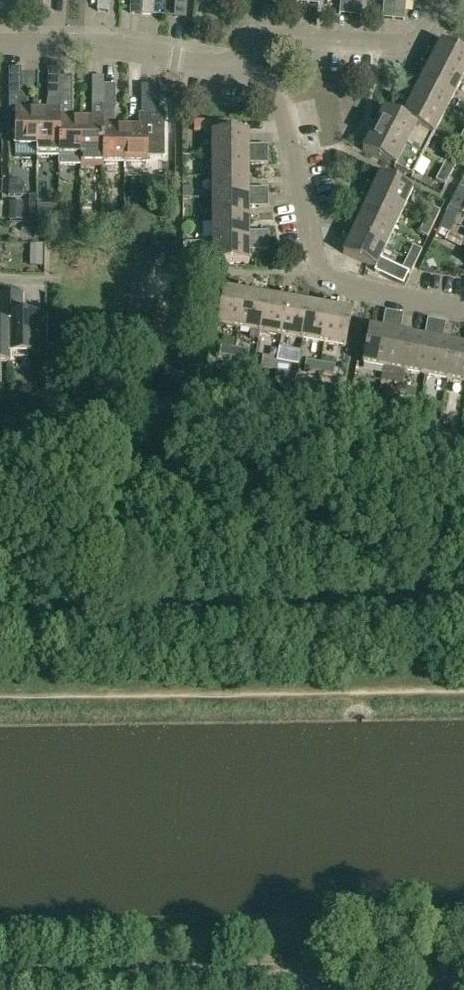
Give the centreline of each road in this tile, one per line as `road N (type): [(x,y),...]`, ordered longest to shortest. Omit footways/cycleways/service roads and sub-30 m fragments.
road 1 (residential): [(242,69),(278,96),(319,270),(463,309)]
road 2 (tertiary): [(312,977),(0,980)]
road 3 (residential): [(446,0),(402,44),(253,36),(242,69)]
road 4 (residential): [(242,69),(130,47),(0,44)]
road 5 (tertiary): [(463,977),(312,977)]

